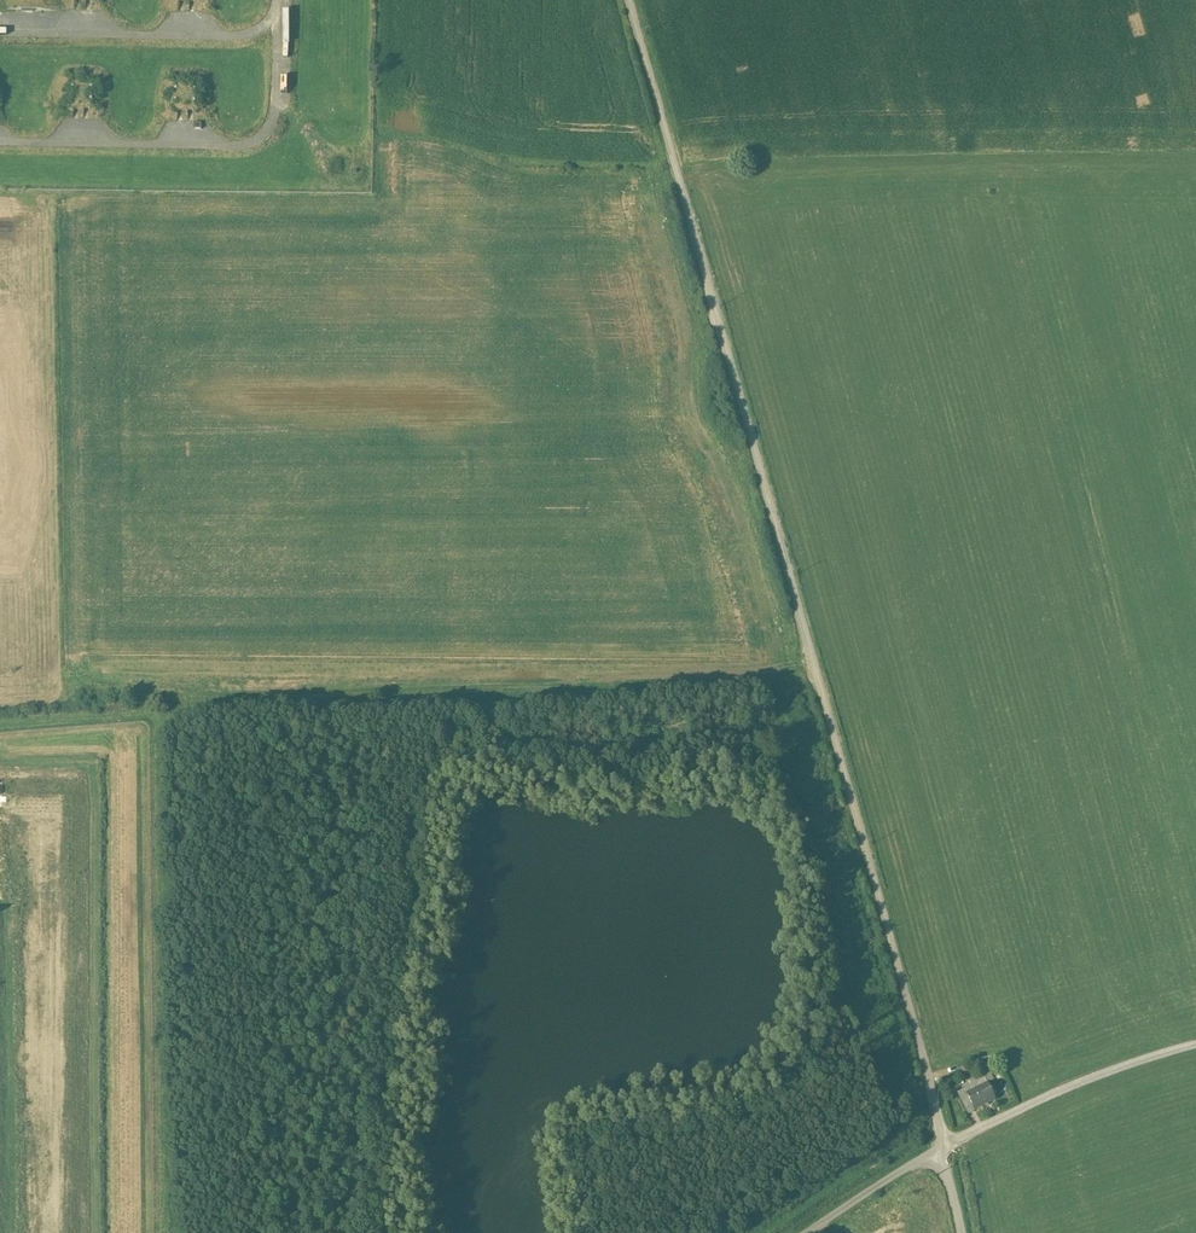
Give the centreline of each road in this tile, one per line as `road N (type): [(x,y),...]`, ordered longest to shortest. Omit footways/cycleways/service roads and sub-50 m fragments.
road 1 (unclassified): [(631,0),(942,1147)]
road 2 (unclassified): [(803,1232),(942,1147)]

